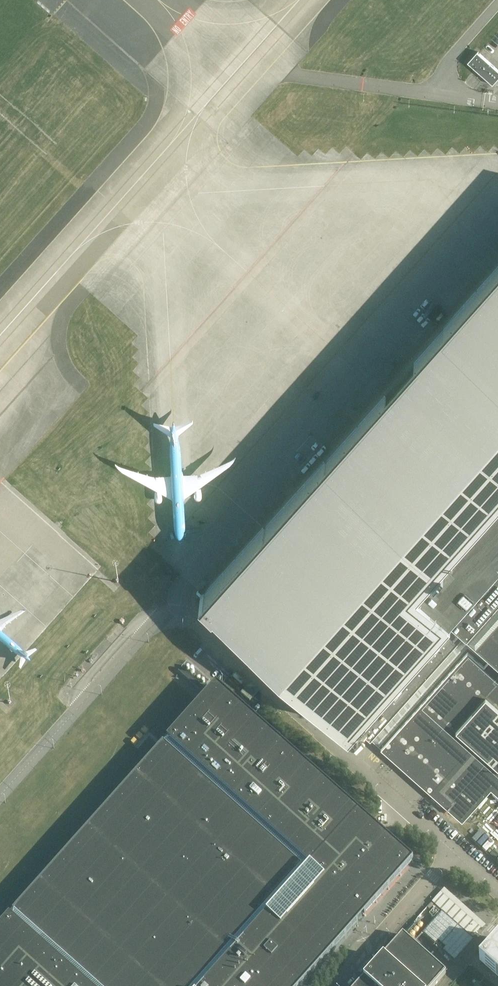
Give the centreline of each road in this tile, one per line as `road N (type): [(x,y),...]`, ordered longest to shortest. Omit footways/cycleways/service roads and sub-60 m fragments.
road 1 (residential): [(196,621),(454,851)]
road 2 (unclassified): [(196,621),(178,616),(151,625),(0,795)]
road 3 (unclassified): [(335,985),(454,851)]

